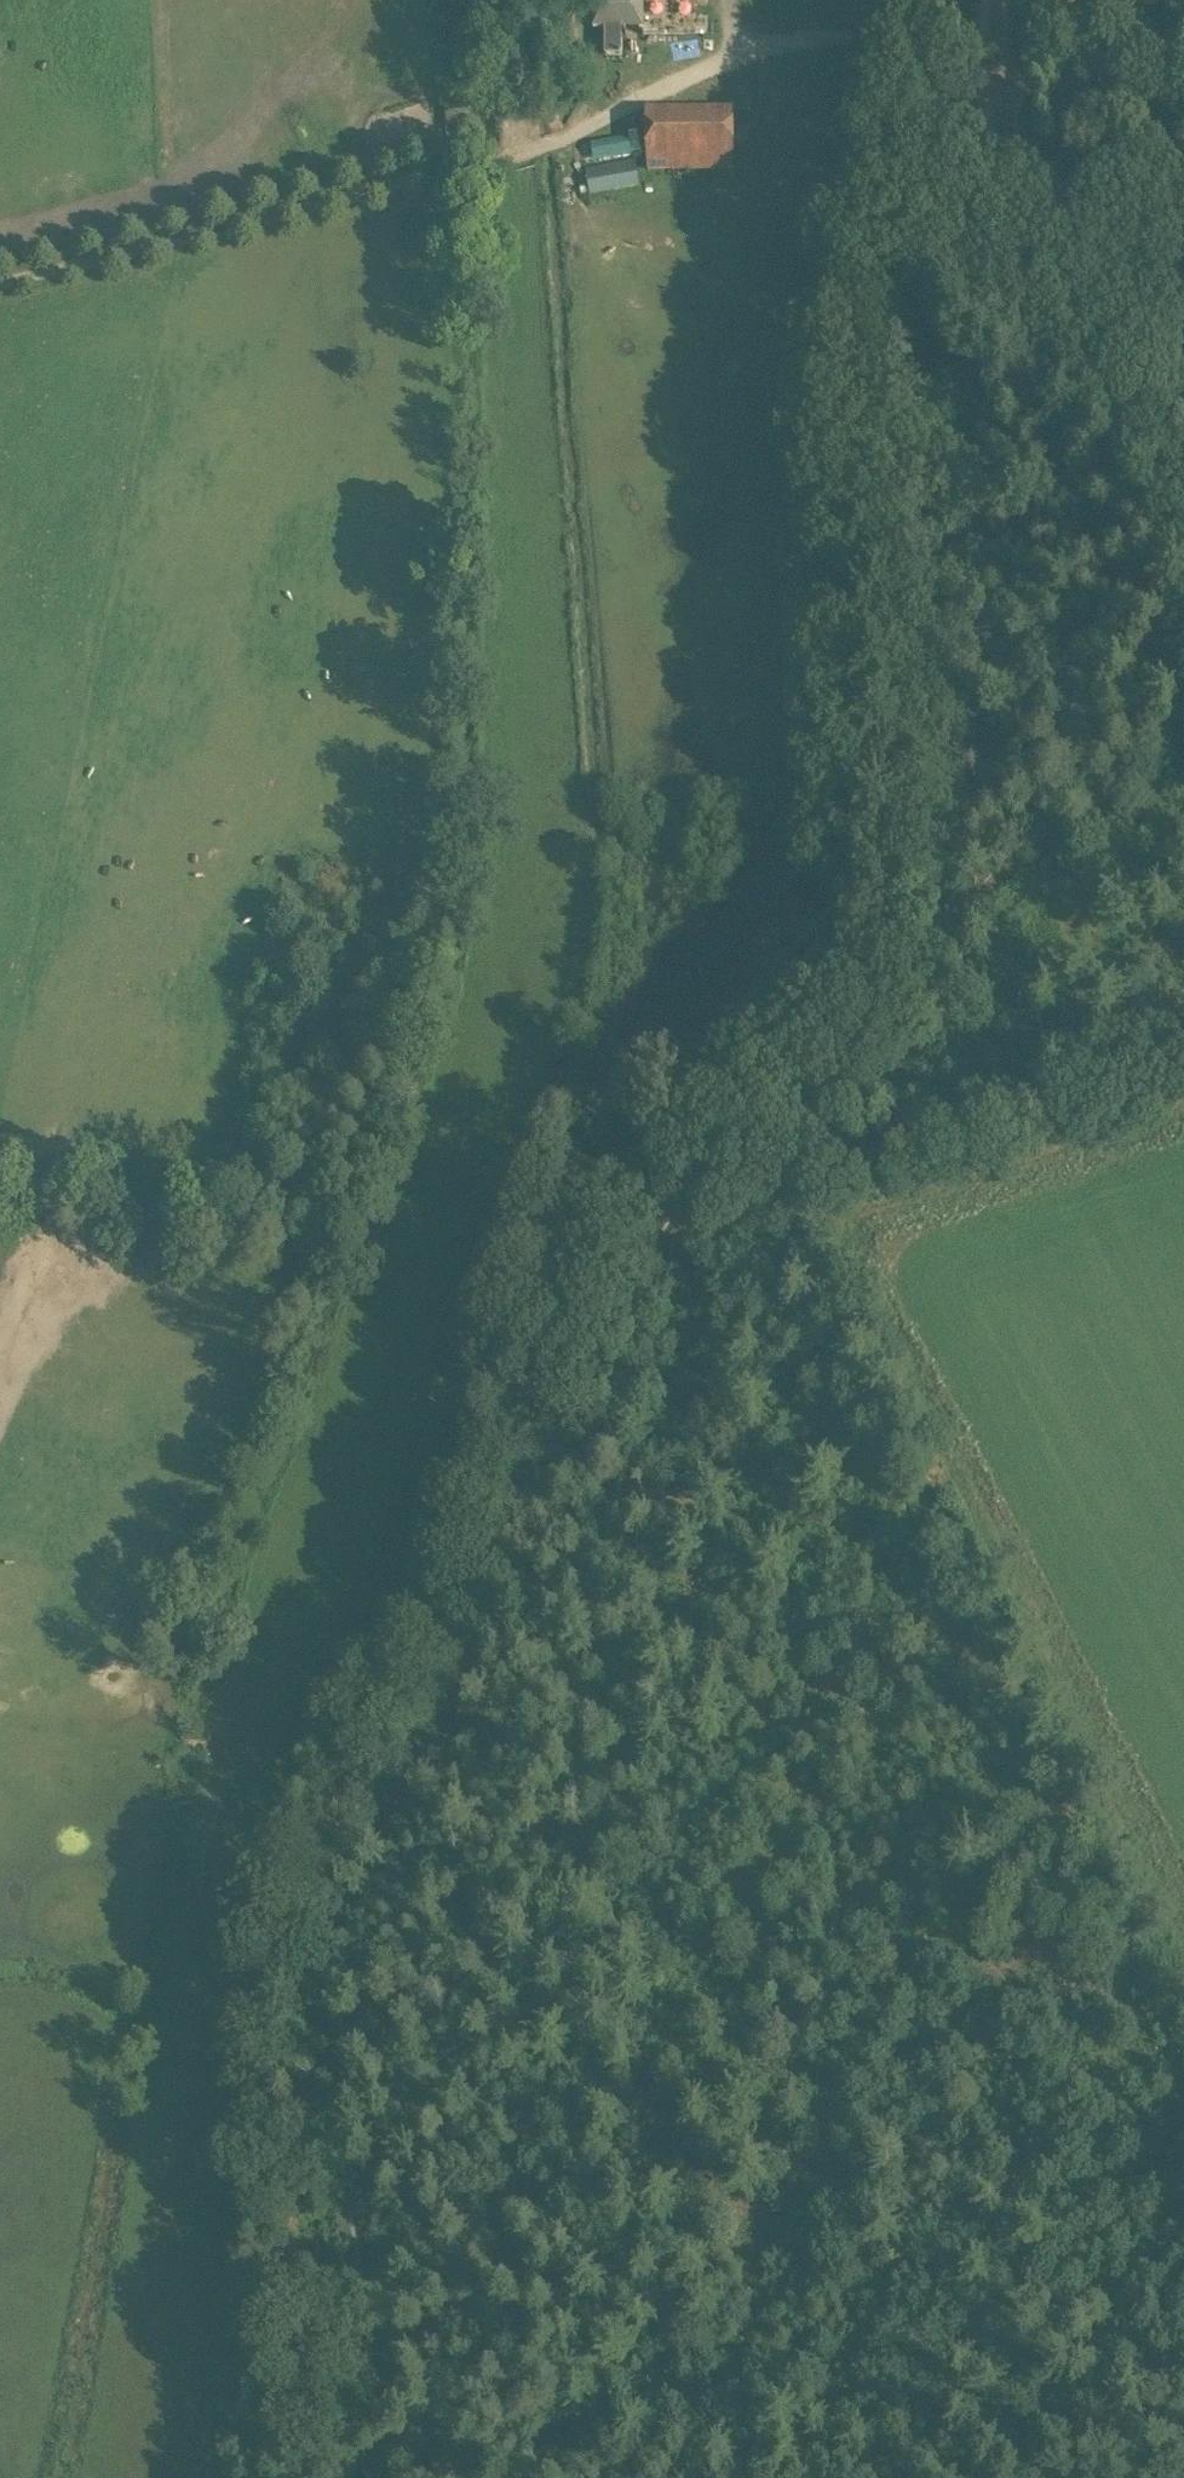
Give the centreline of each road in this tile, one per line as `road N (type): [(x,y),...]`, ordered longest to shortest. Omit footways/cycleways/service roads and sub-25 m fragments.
road 1 (track): [(0,283),(541,147),(796,43),(1001,36)]
road 2 (track): [(1183,544),(1055,276),(1004,131)]
road 3 (track): [(1000,66),(1183,74)]

